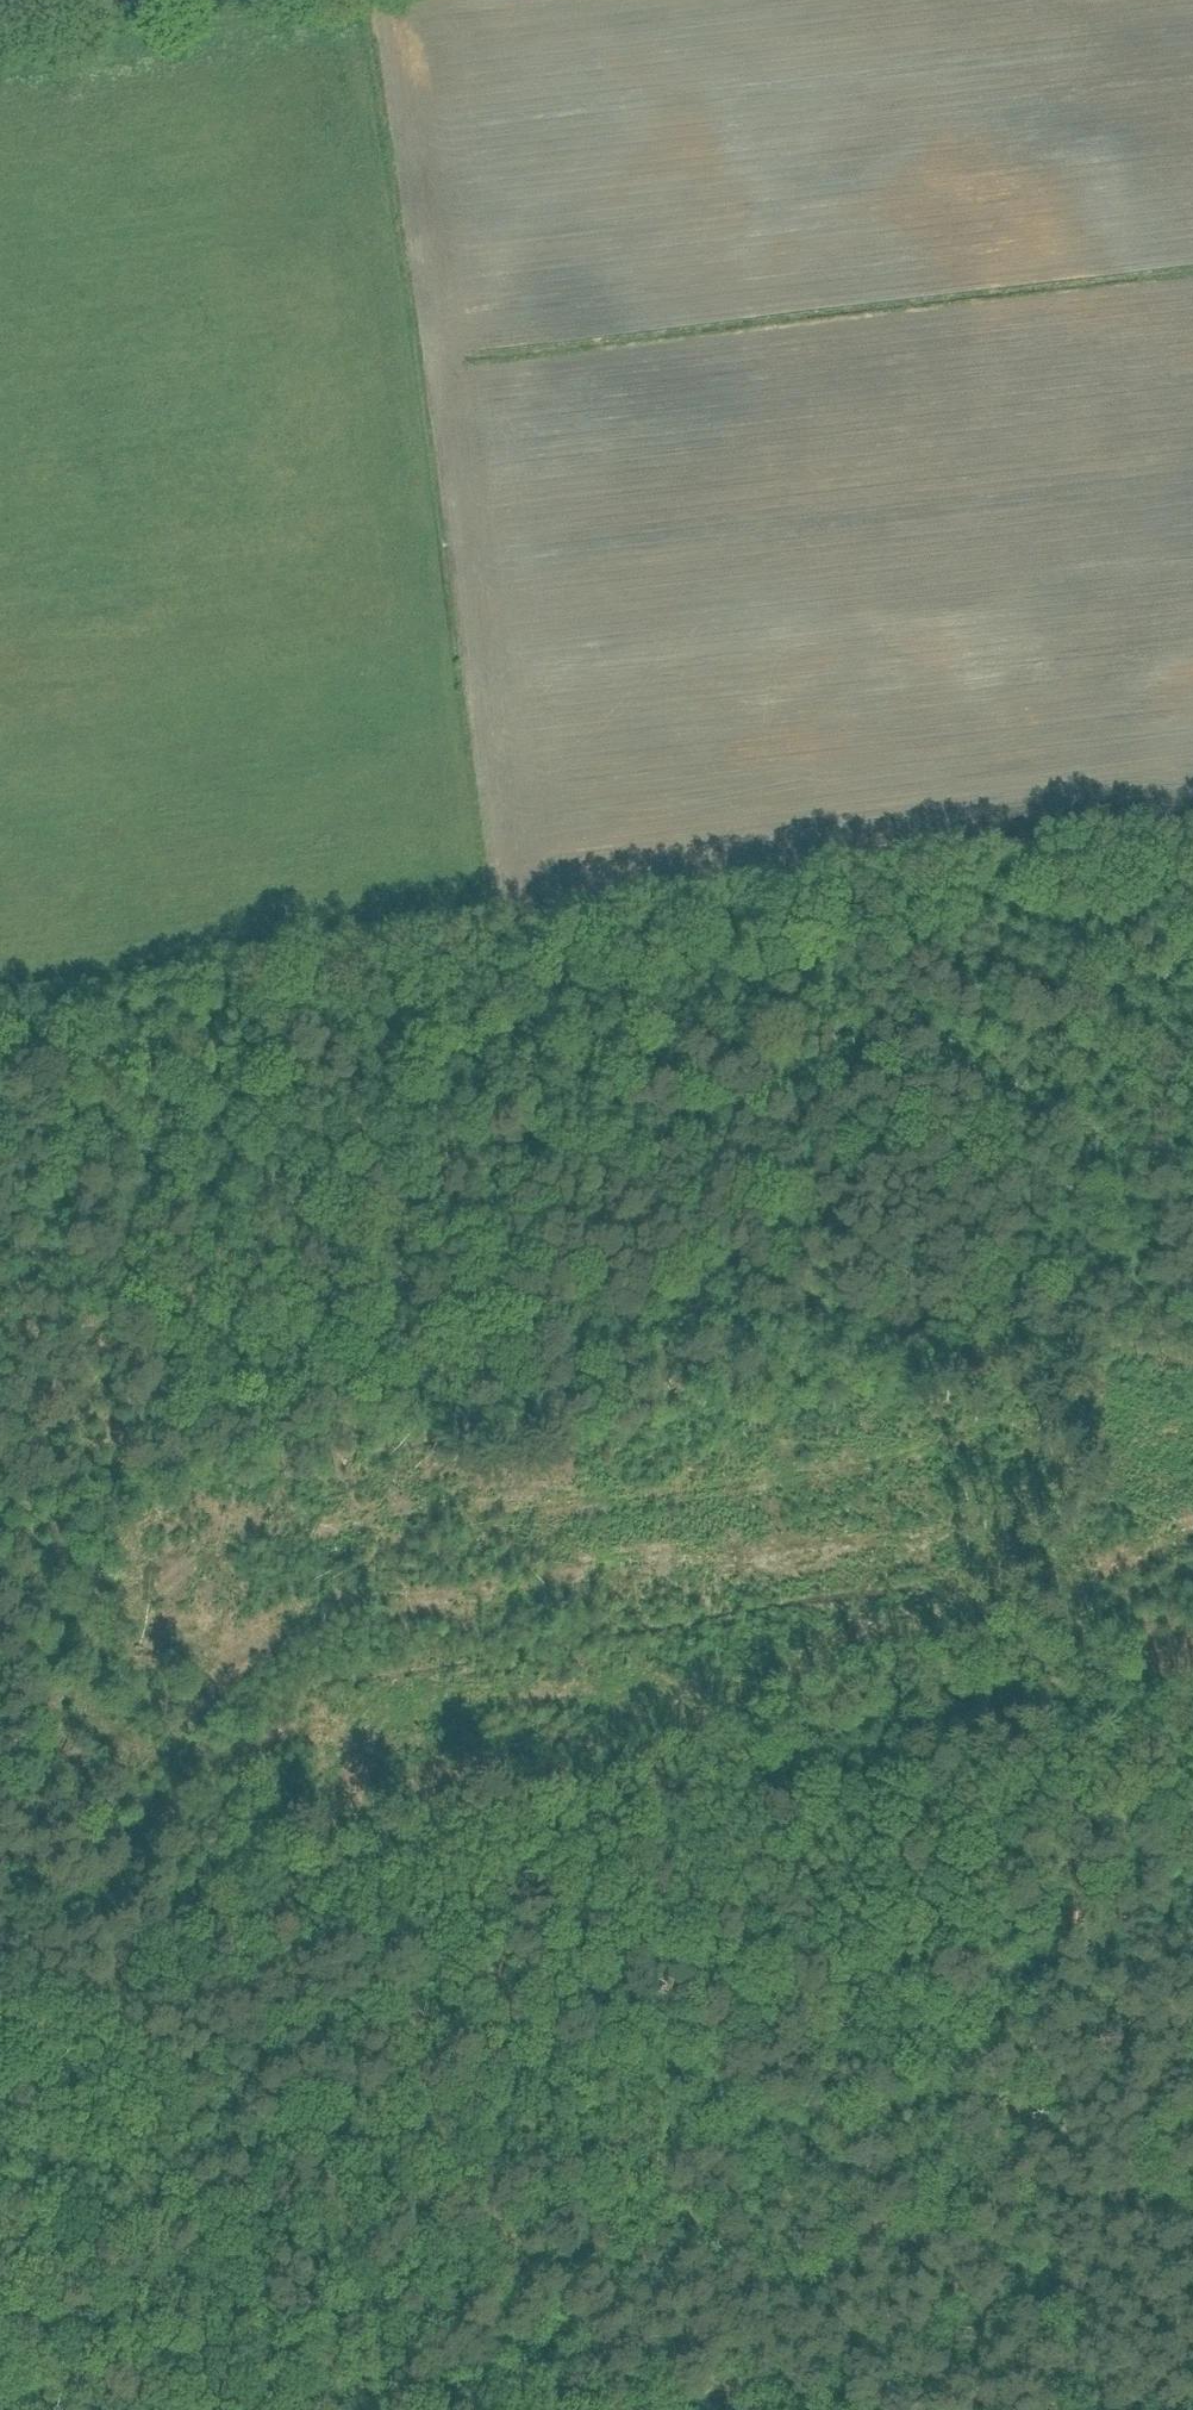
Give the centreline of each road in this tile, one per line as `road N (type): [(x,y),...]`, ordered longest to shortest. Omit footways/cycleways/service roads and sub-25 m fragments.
road 1 (track): [(294,1899),(372,1865),(634,1796),(839,1695),(951,1663),(1042,1650)]
road 2 (track): [(126,1986),(294,1899)]
road 3 (track): [(0,22),(165,0)]
road 4 (track): [(1042,1650),(1089,1671),(1192,1690)]
road 5 (track): [(0,2048),(126,1986)]

